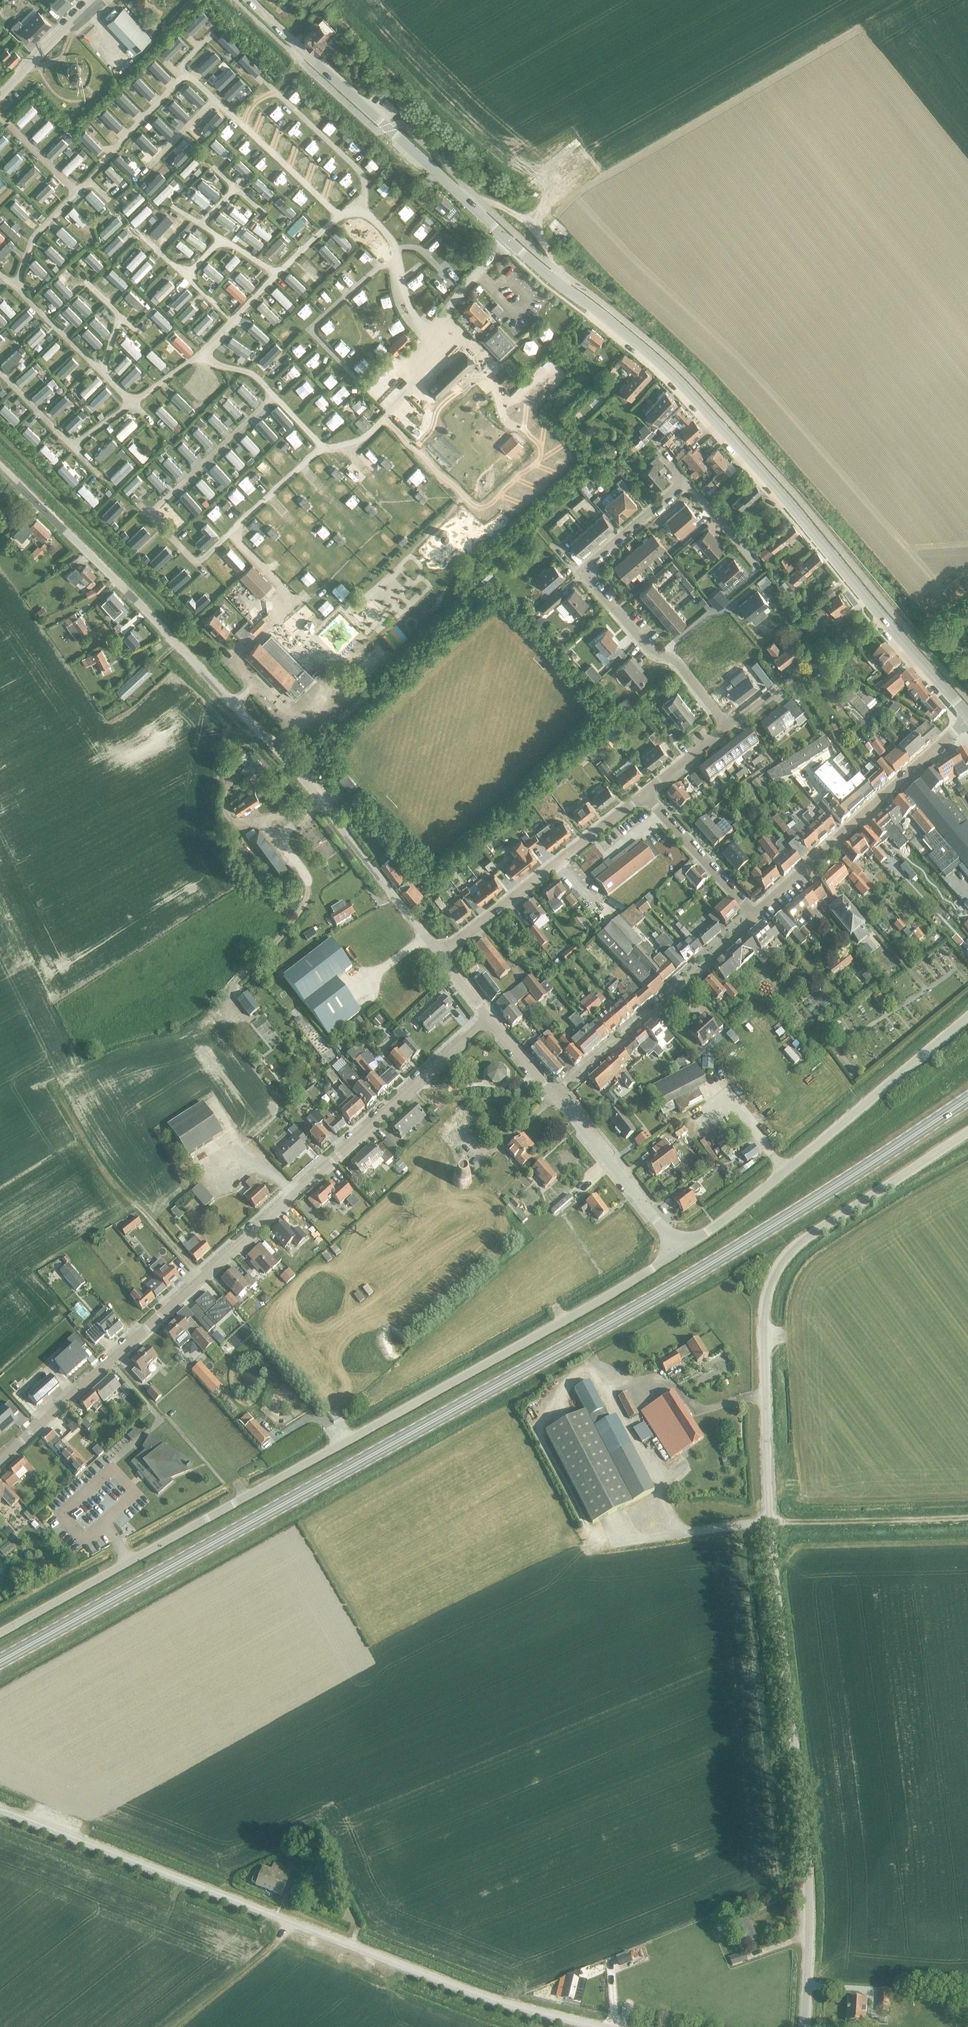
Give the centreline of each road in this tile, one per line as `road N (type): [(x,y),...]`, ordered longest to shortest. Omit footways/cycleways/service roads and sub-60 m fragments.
road 1 (secondary): [(0,1661),(664,1292),(967,1099)]
road 2 (tertiary): [(967,714),(693,394),(509,241),(247,0)]
road 3 (unclassified): [(805,2026),(809,1902),(769,1523),(765,1296),(801,1241),(967,1133)]
road 4 (residential): [(0,1634),(680,1251)]
road 5 (residential): [(0,1461),(488,1019)]
road 6 (residential): [(439,955),(266,739),(0,468)]
road 7 (unclassified): [(0,1809),(489,1998),(602,2026)]
road 8 (residential): [(743,550),(684,483),(589,568),(591,584),(650,651),(679,664),(723,721),(718,736),(643,796)]
road 9 (unclassified): [(967,1019),(680,1251)]
road 10 (residential): [(753,915),(967,721)]
road 11 (residential): [(753,915),(553,1096)]
road 12 (residential): [(643,796),(439,955)]
road 13 (residential): [(680,1251),(553,1096)]
road 14 (track): [(769,1523),(967,1518)]
road 15 (residential): [(753,915),(643,796)]
road 16 (residential): [(0,96),(96,0)]

